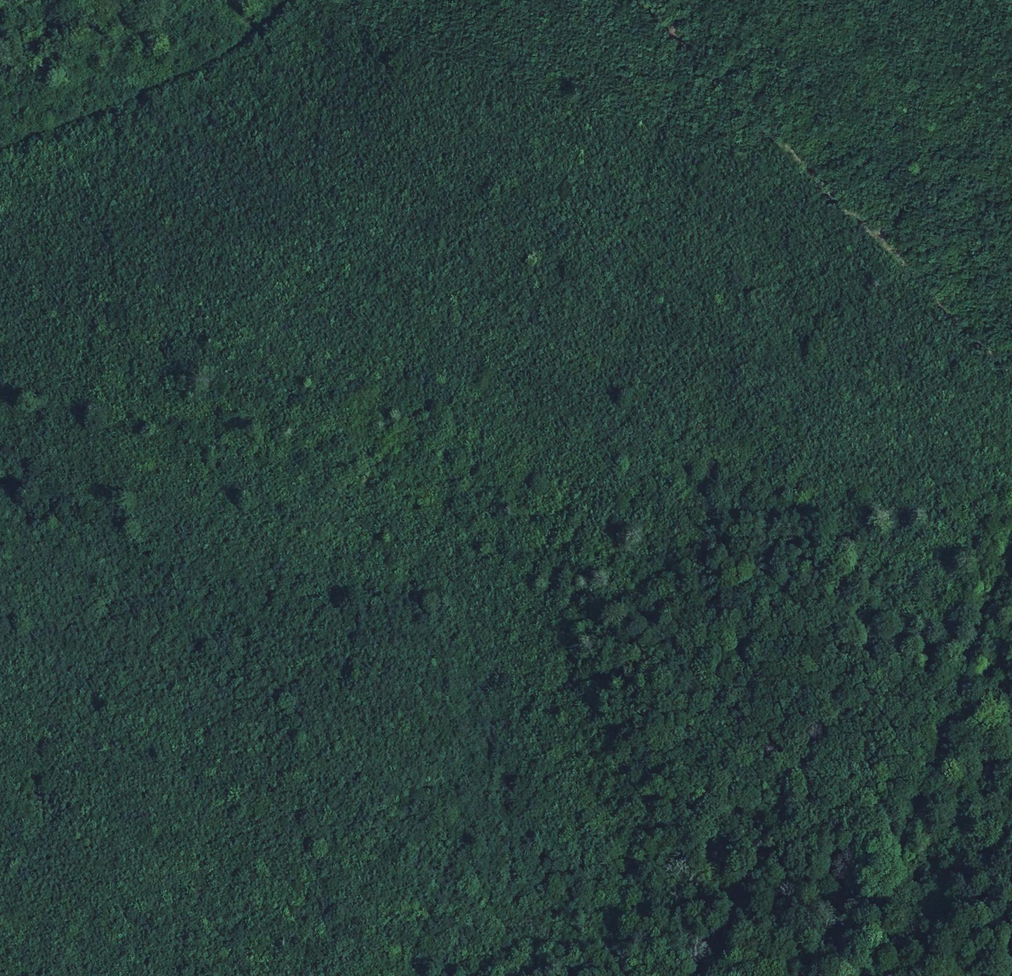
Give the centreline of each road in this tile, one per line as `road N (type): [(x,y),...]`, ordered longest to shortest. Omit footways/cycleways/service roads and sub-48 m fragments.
road 1 (track): [(868,975),(1011,580)]
road 2 (track): [(293,0),(257,38),(172,87),(0,154)]

